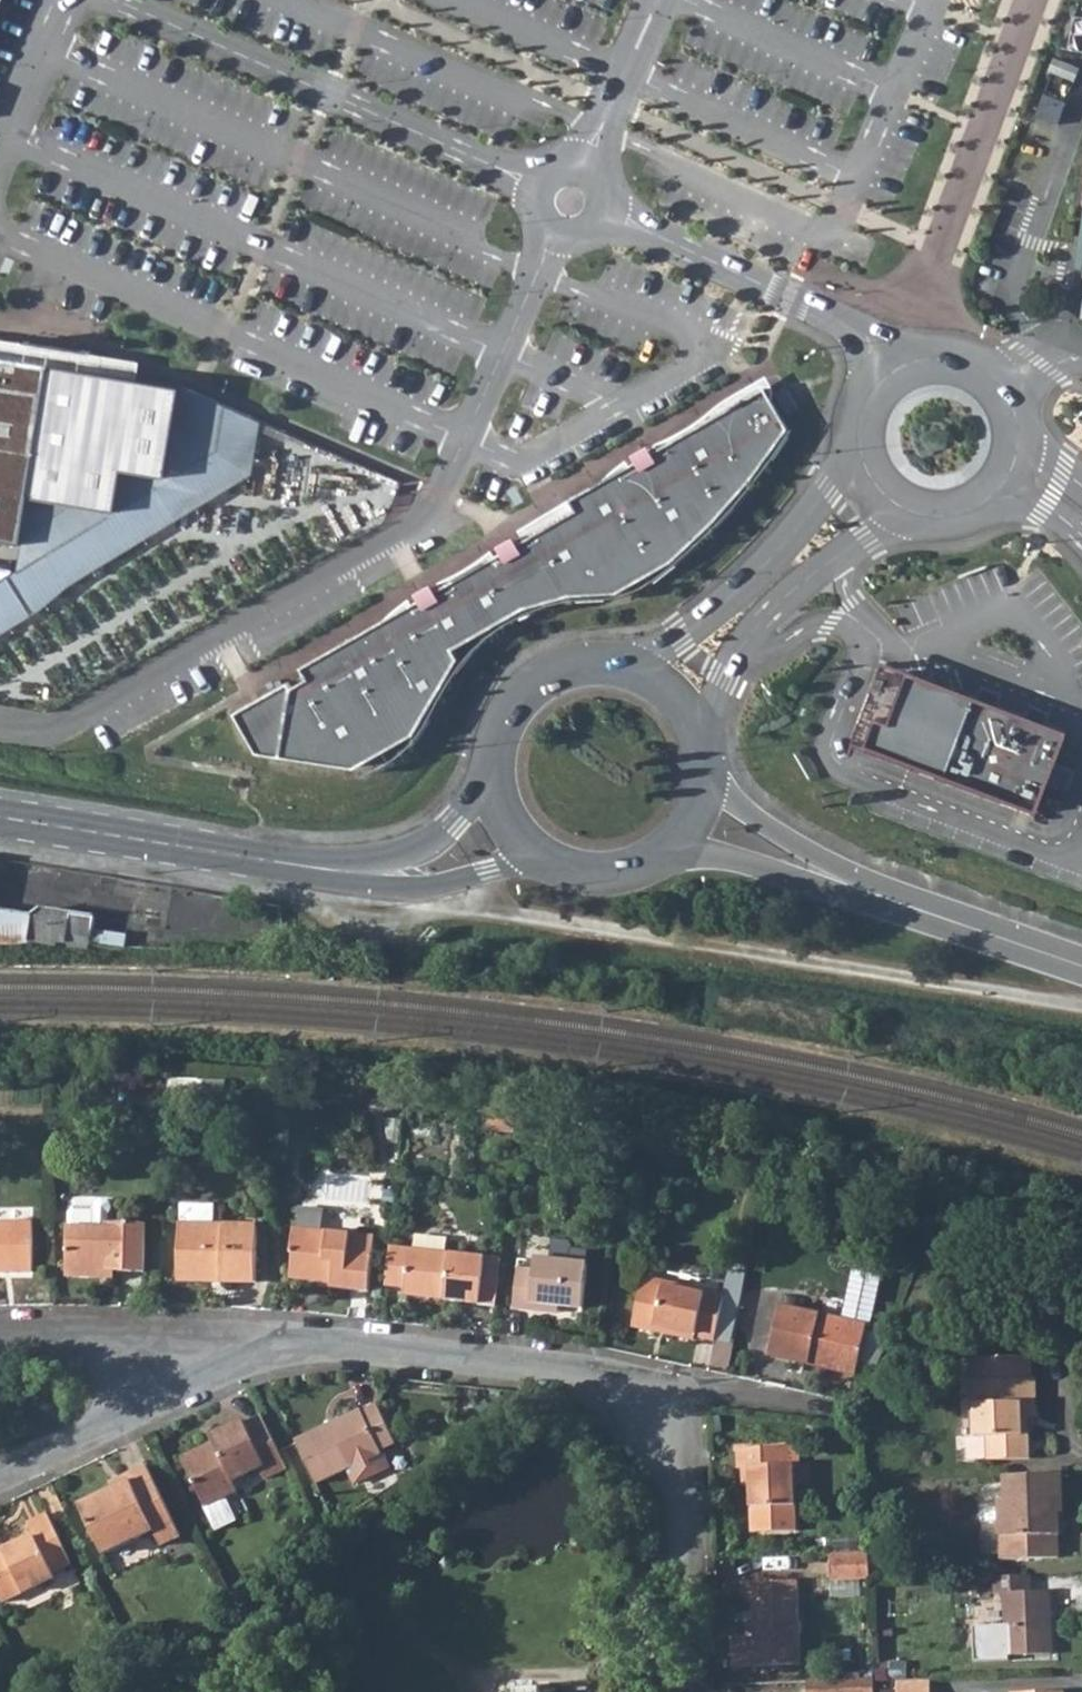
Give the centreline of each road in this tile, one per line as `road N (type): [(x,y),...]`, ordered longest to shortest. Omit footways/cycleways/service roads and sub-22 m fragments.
road 1 (track): [(271,860),(296,908),(366,931),(480,918),(1081,1012)]
road 2 (residential): [(209,1370),(300,1347),(373,1350),(562,1373),(614,1389),(643,1408)]
road 3 (secondary): [(336,869),(0,818)]
road 4 (unclassified): [(854,442),(830,491),(775,558),(716,613),(623,661)]
road 5 (unclassified): [(698,729),(747,635),(811,575),(919,515)]
road 6 (secondary): [(846,884),(1081,970)]
road 7 (residential): [(0,1471),(209,1370)]
road 8 (residential): [(209,1370),(127,1329),(0,1331)]
road 9 (secondary): [(623,661),(586,658),(521,687),(494,725),(487,780)]
road 10 (unclassified): [(788,295),(594,215)]
road 11 (residential): [(643,1408),(701,1391),(847,1413)]
road 12 (secondary): [(336,869),(436,880),(537,859)]
road 13 (secondary): [(657,857),(758,864),(846,884)]
road 14 (unclassified): [(579,170),(655,0)]
road 15 (secondary): [(487,780),(439,839),(336,869)]
road 16 (secondary): [(846,884),(746,812),(705,771)]
road 17 (unclassified): [(1016,432),(1010,404),(979,367),(937,354),(892,366)]
road 18 (residential): [(643,1408),(670,1437),(683,1479),(684,1541)]
road 19 (unclassified): [(579,170),(559,169),(542,179),(536,208),(547,225),(567,231),(594,215)]
road 20 (unclassified): [(788,295),(851,330),(892,366)]
road 21 (secondary): [(537,859),(599,876),(657,857)]

